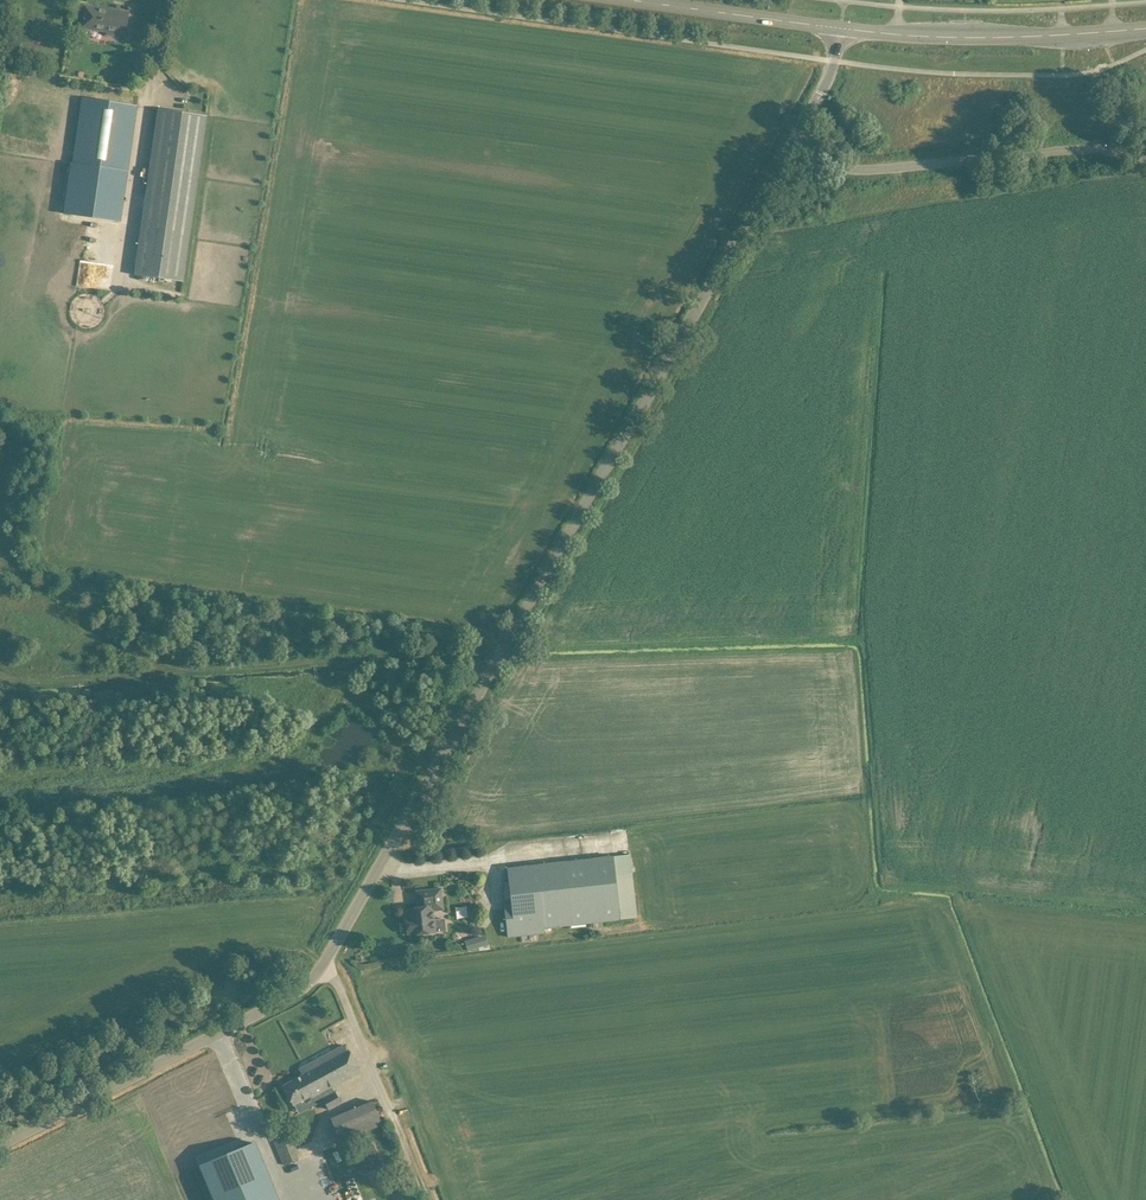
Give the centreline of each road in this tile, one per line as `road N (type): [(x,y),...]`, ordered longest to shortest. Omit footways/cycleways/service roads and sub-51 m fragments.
road 1 (unclassified): [(0,1149),(319,982),(799,135)]
road 2 (unclassified): [(1145,162),(1104,151),(868,174),(830,161),(799,135)]
road 3 (secondary): [(1134,30),(971,38),(839,28)]
road 4 (secondary): [(839,28),(635,0)]

